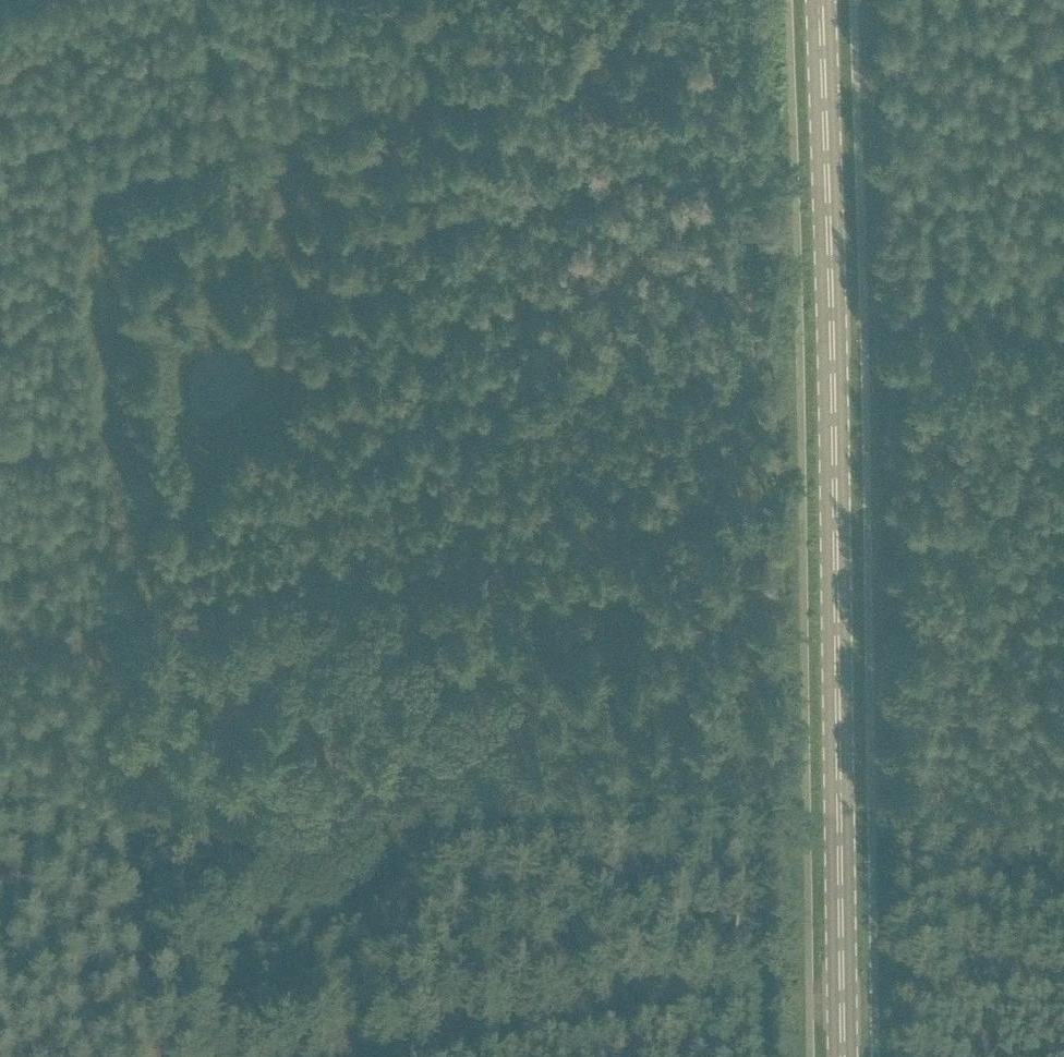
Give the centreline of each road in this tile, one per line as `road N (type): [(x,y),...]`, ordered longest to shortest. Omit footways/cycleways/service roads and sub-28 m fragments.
road 1 (primary): [(843,1056),(818,0)]
road 2 (track): [(0,622),(761,475)]
road 3 (track): [(96,603),(162,988),(166,1056)]
road 4 (track): [(493,1056),(812,994)]
road 5 (track): [(1063,997),(812,994)]
road 6 (track): [(1063,327),(827,322)]

